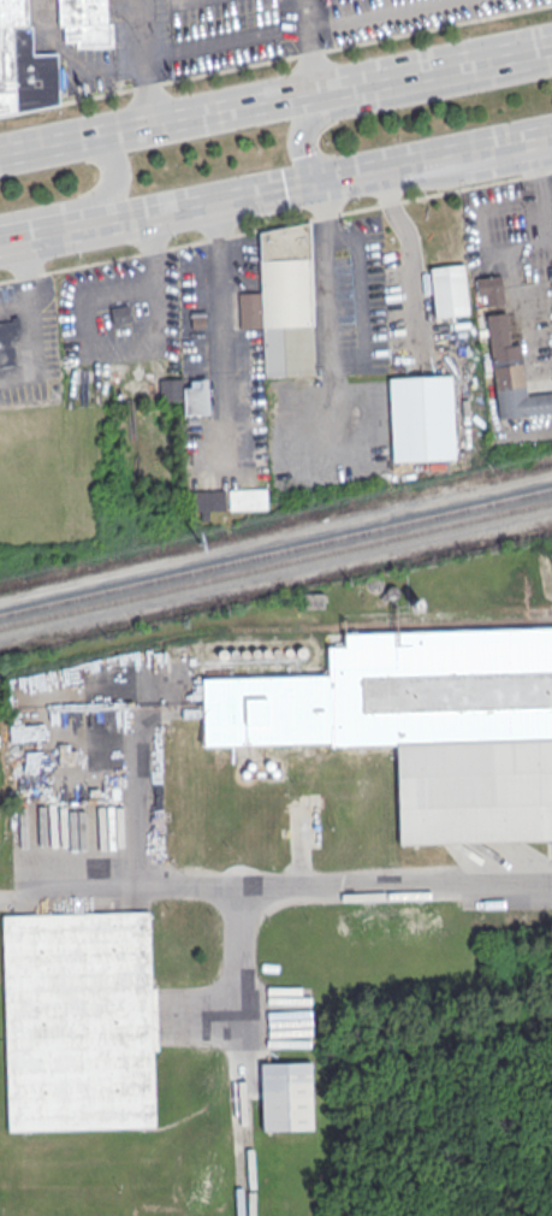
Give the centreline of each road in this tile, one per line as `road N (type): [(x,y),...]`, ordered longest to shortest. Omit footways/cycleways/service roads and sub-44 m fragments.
road 1 (primary): [(551,43),(0,157)]
road 2 (primary): [(0,247),(338,179)]
road 3 (primary): [(551,69),(315,118),(301,132),(299,150),(338,179)]
road 4 (primary): [(0,220),(103,197),(114,181),(109,160),(65,143)]

